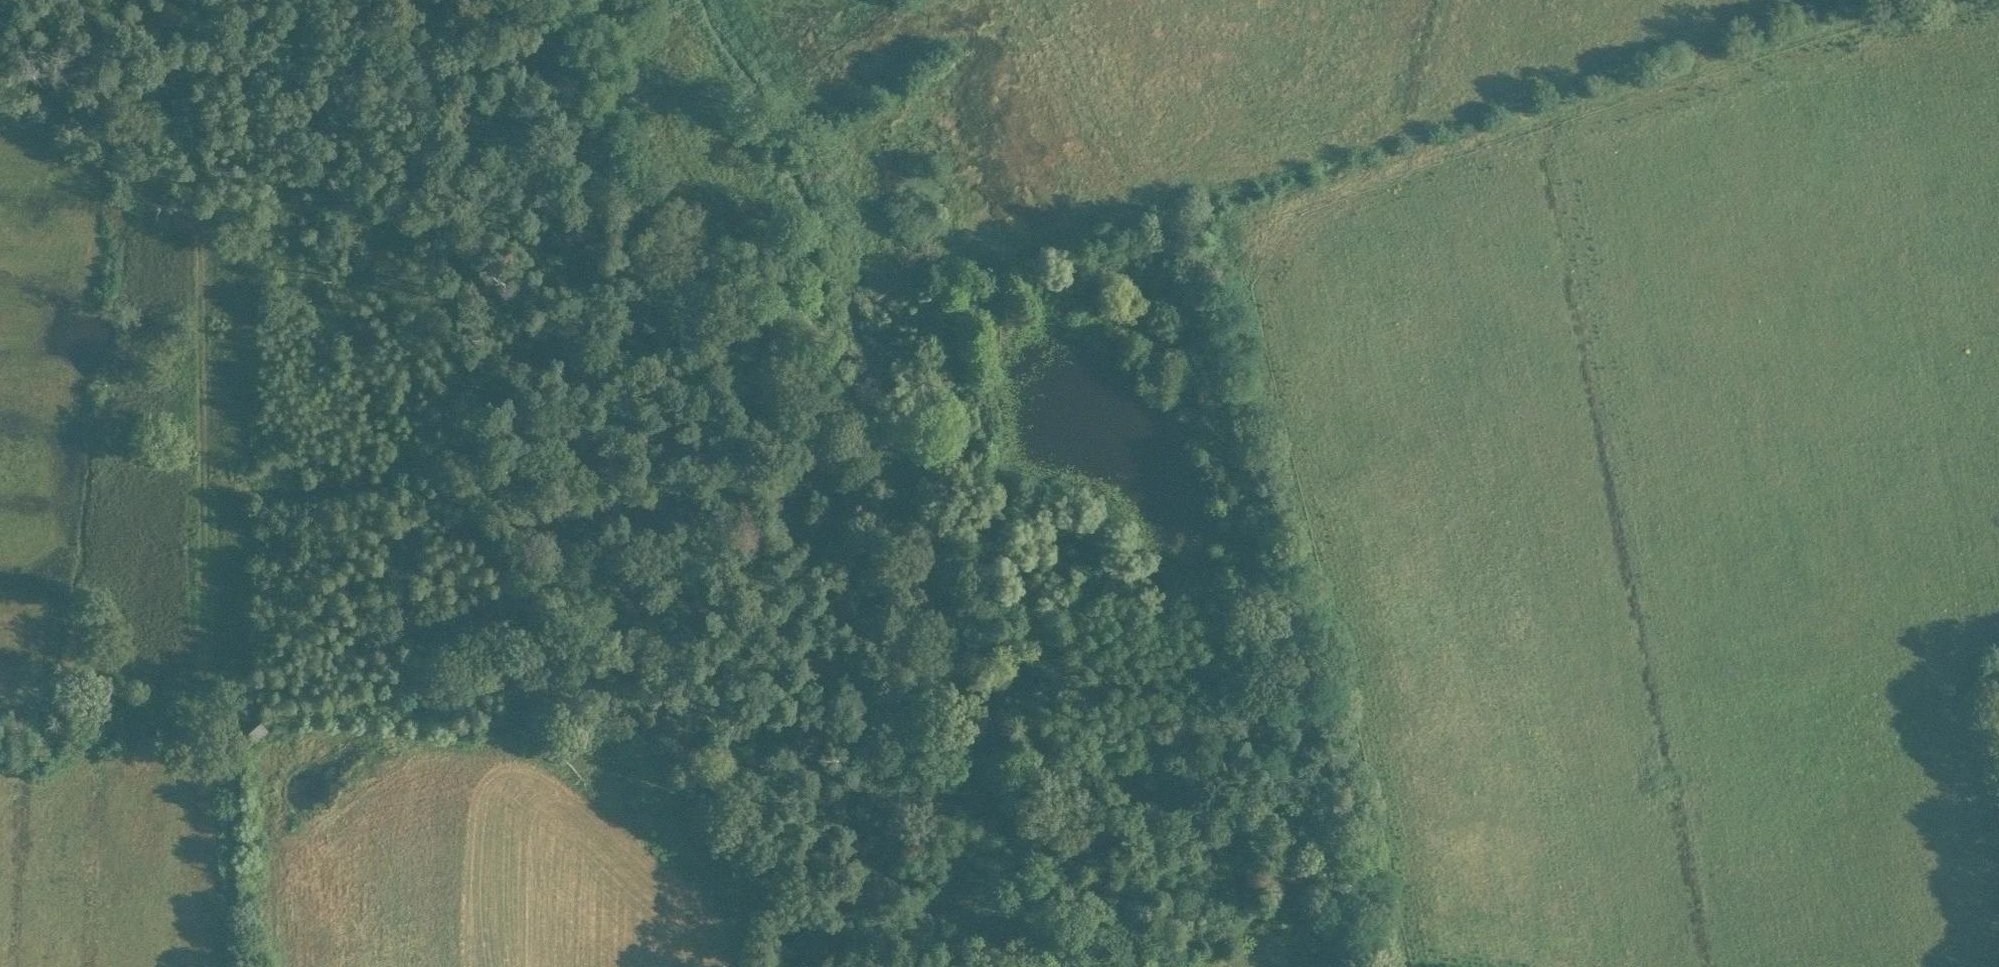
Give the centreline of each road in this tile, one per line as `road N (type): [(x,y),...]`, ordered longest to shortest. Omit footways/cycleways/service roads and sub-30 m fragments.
road 1 (track): [(210,0),(203,245),(209,689),(237,751),(231,966)]

